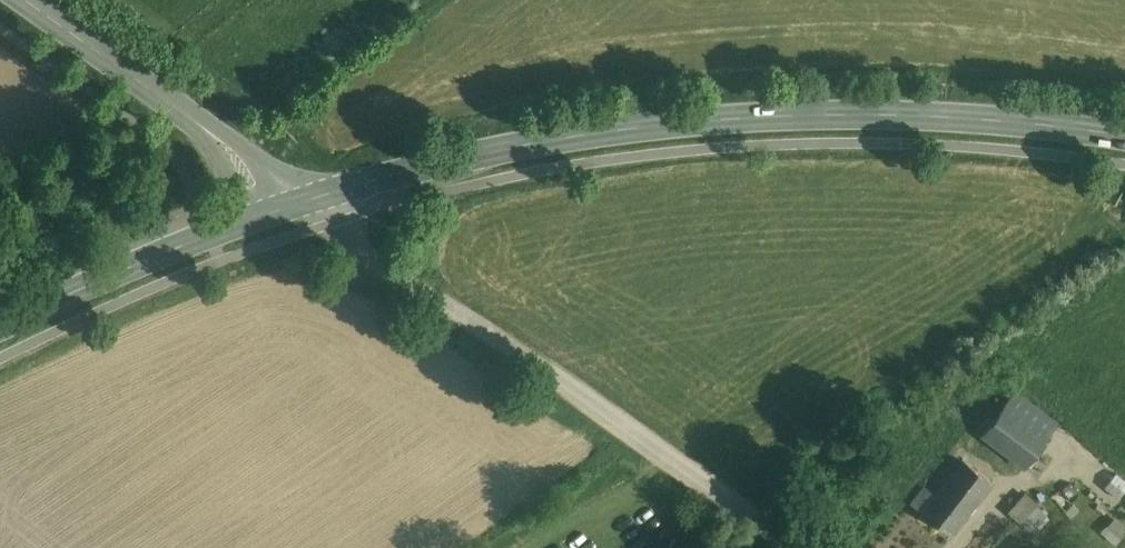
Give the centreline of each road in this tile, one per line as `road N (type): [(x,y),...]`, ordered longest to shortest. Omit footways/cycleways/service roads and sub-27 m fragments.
road 1 (secondary): [(324,192),(566,136),(694,121),(945,117),(1124,135)]
road 2 (unclassified): [(324,192),(364,254),(801,547)]
road 3 (tertiary): [(261,214),(225,142),(27,0)]
road 4 (secondary): [(0,329),(261,214)]

